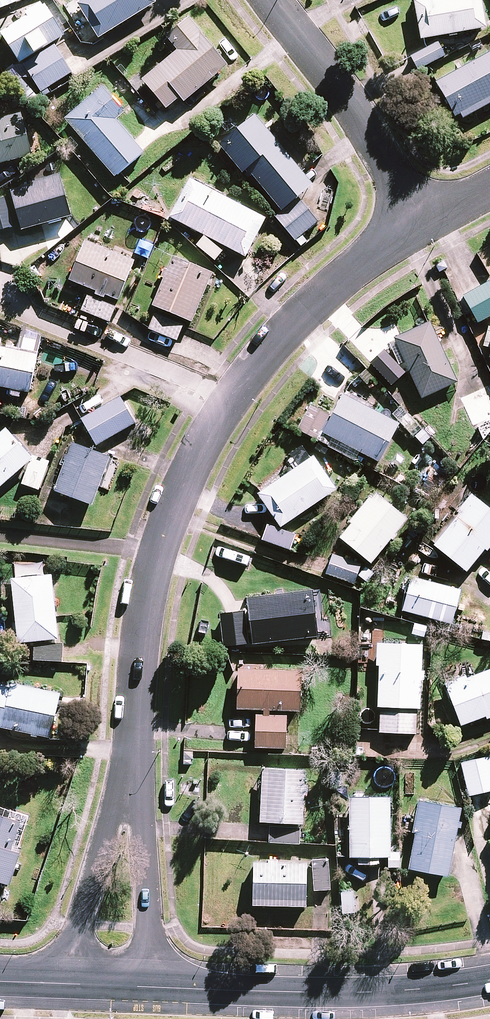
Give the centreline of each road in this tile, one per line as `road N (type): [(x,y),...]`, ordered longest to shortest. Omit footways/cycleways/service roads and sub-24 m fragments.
road 1 (residential): [(421,219),(263,351),(228,400),(158,554),(135,715)]
road 2 (tertiary): [(145,987),(383,992),(489,979)]
road 3 (residential): [(75,985),(78,933),(135,715)]
road 4 (residential): [(135,715),(145,987)]
road 5 (residential): [(273,0),(421,219)]

